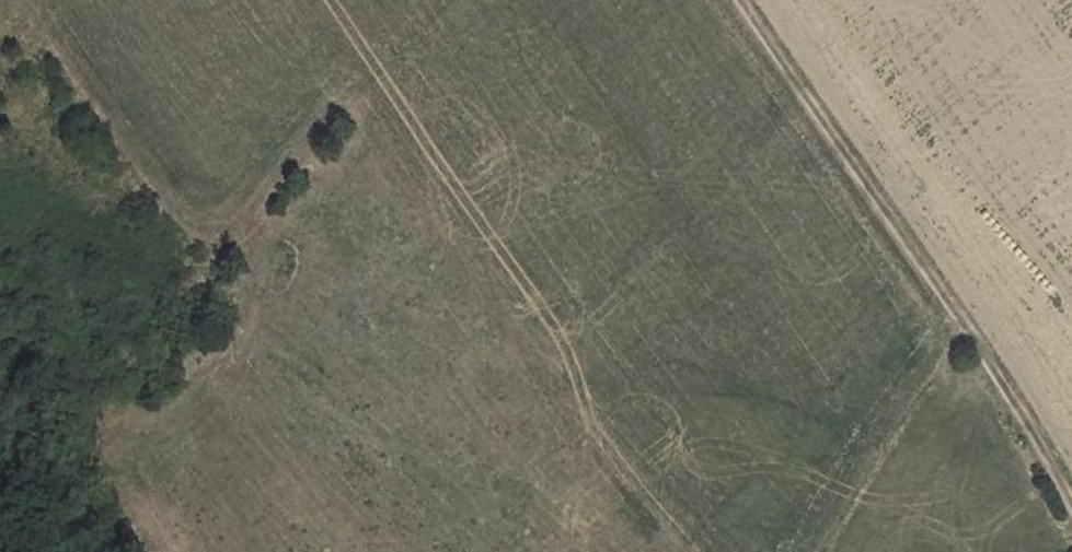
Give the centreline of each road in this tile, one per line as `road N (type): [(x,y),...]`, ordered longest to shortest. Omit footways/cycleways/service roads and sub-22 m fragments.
road 1 (track): [(742,0),(1023,411),(1071,499)]

